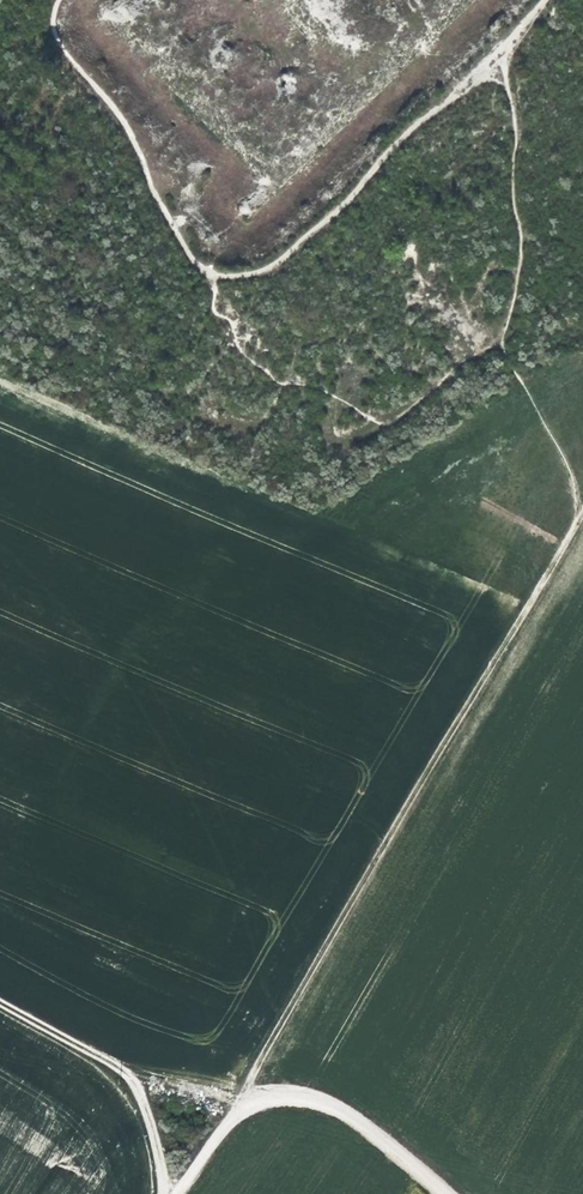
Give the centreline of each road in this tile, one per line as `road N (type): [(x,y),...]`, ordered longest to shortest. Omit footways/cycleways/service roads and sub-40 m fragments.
road 1 (track): [(176,1193),(582,515)]
road 2 (track): [(556,0),(268,269),(215,276),(191,255),(140,143),(54,28),(62,0)]
road 3 (track): [(215,276),(216,313),(234,326),(238,350),(276,382),(314,386),(388,422),(454,369),(501,348),(521,235),(516,137),(500,52)]
road 4 (track): [(0,1004),(128,1073),(238,1103),(318,1103),(363,1125),(443,1193)]
road 5 (track): [(128,1073),(146,1110),(161,1193)]

